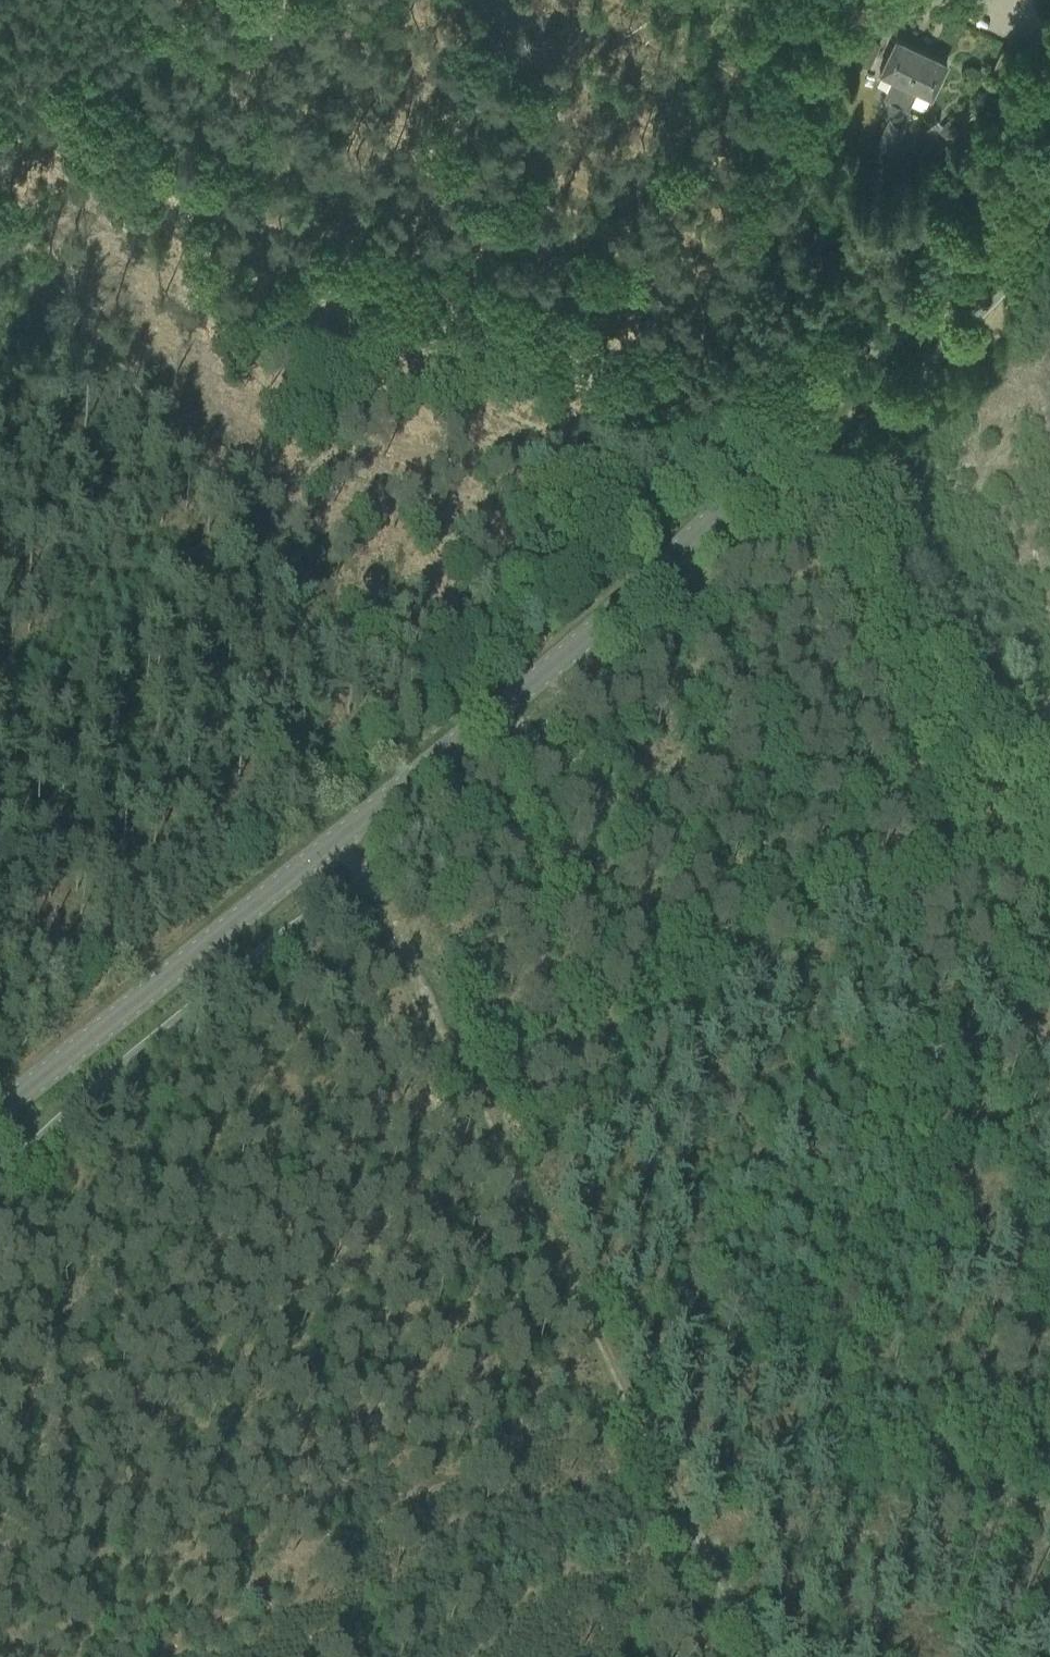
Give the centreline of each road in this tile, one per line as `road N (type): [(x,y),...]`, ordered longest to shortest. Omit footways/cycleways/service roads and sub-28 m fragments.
road 1 (tertiary): [(0,1112),(668,561),(1049,166)]

